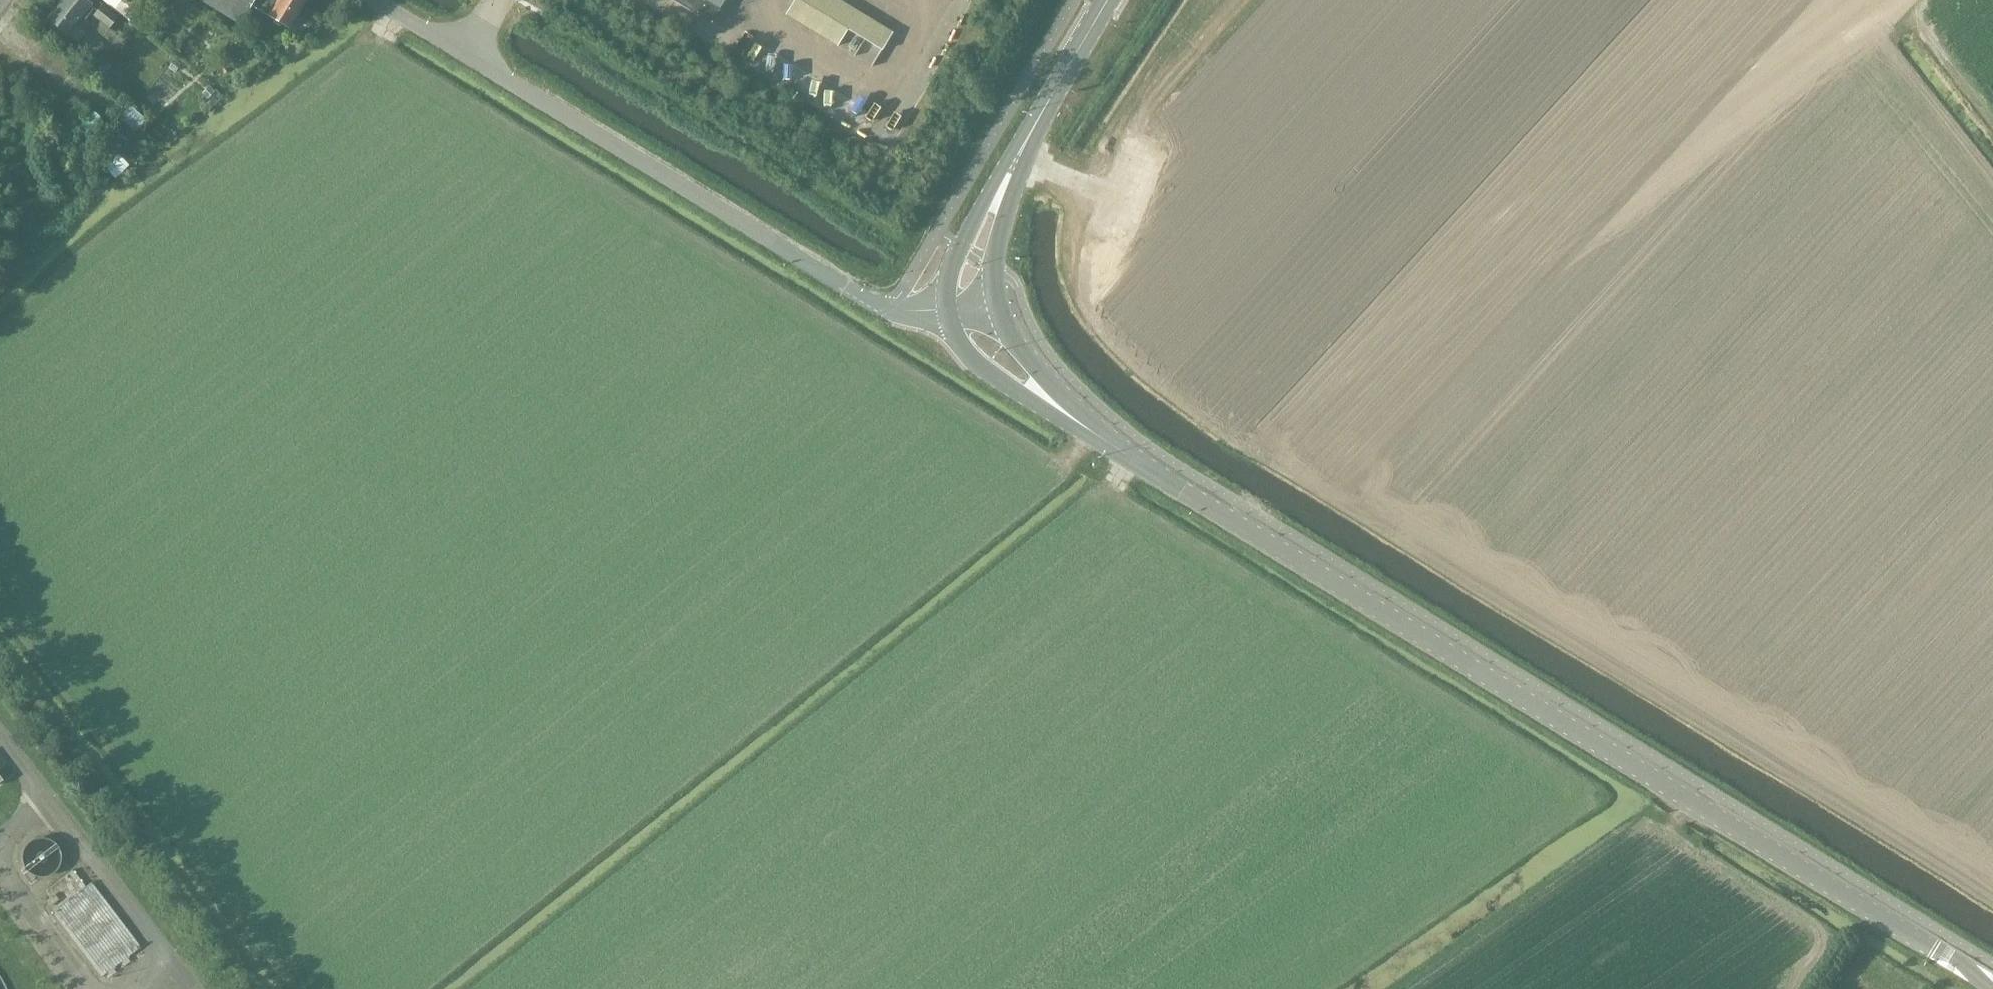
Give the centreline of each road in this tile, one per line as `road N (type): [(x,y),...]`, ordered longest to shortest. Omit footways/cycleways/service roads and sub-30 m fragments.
road 1 (unclassified): [(1992,986),(1129,459),(1000,358),(966,309)]
road 2 (unclassified): [(373,0),(888,311),(966,309)]
road 3 (unclassified): [(966,309),(972,254),(1105,0)]

